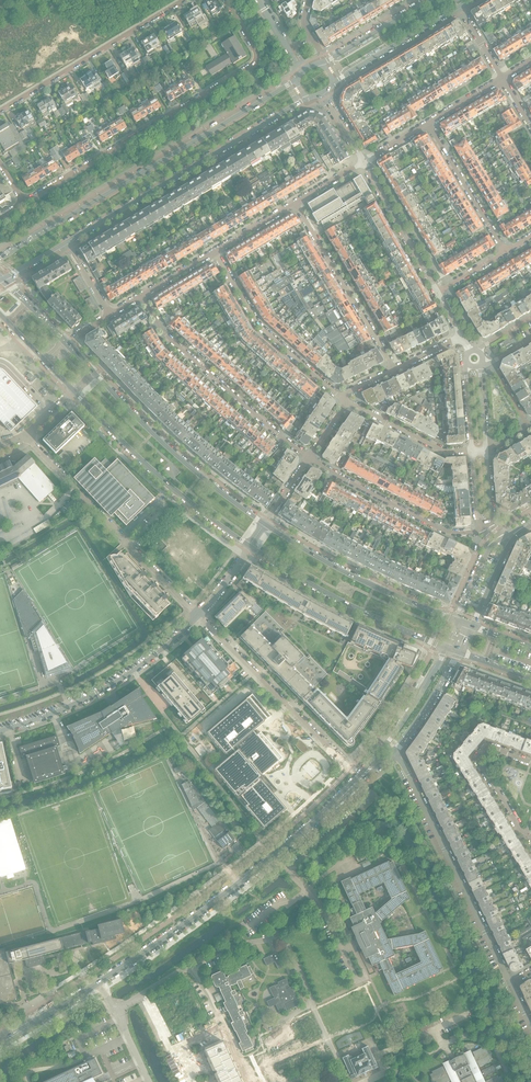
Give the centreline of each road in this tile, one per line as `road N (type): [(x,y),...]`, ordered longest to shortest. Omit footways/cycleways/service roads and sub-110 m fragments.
road 1 (residential): [(7,1040),(239,882),(362,774)]
road 2 (tertiary): [(298,81),(0,257)]
road 3 (residential): [(26,202),(250,67),(256,53),(223,0)]
road 4 (tertiary): [(67,242),(308,96)]
road 5 (residential): [(510,983),(395,752)]
road 6 (residential): [(198,614),(27,436)]
road 7 (residential): [(141,297),(177,347),(311,457)]
road 8 (tertiary): [(75,391),(184,497),(250,546)]
road 9 (residential): [(198,614),(96,693),(0,730)]
road 10 (tertiary): [(265,524),(201,477),(96,374)]
road 11 (tertiary): [(250,546),(338,599),(446,648)]
road 12 (tertiary): [(457,621),(351,575),(265,524)]
road 13 (residential): [(0,109),(182,0)]
road 14 (residential): [(343,760),(198,614)]
road 15 (residential): [(346,400),(260,327),(214,252)]
road 16 (residential): [(394,369),(296,203)]
road 17 (residential): [(483,528),(445,531),(311,457)]
road 18 (residential): [(530,762),(489,748),(479,762),(526,840)]
road 19 (residential): [(438,293),(364,161)]
road 20 (residential): [(428,123),(505,252)]
road 21 (tertiary): [(333,81),(460,5)]
road 22 (residential): [(473,451),(445,452),(346,400)]
road 23 (tertiary): [(428,0),(323,63)]

